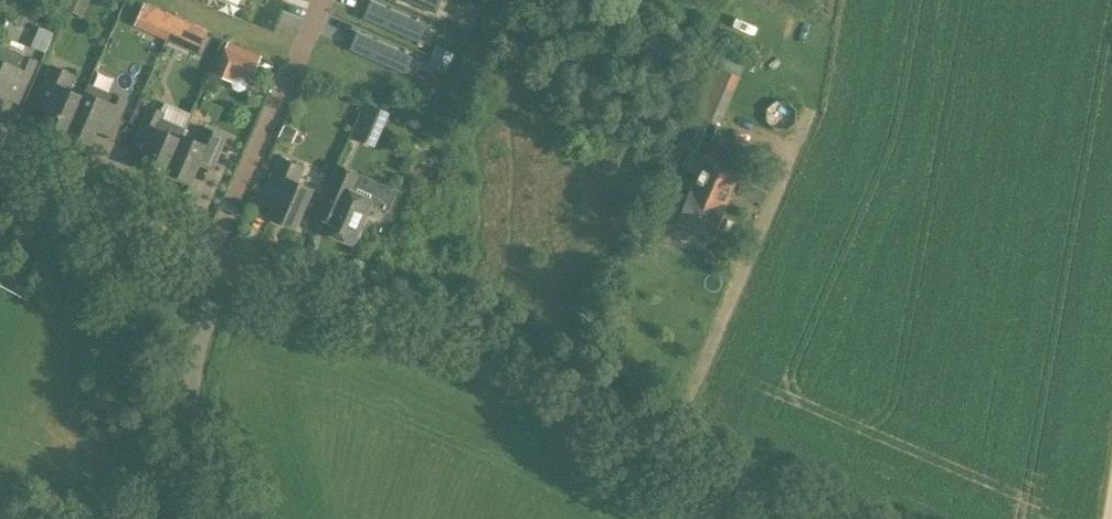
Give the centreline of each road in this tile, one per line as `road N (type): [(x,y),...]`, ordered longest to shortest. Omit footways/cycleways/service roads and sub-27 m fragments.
road 1 (tertiary): [(823,518),(229,262)]
road 2 (residential): [(212,257),(321,0)]
road 3 (unclassified): [(229,518),(197,444),(191,394),(229,262)]
road 4 (tertiary): [(212,257),(0,160)]

